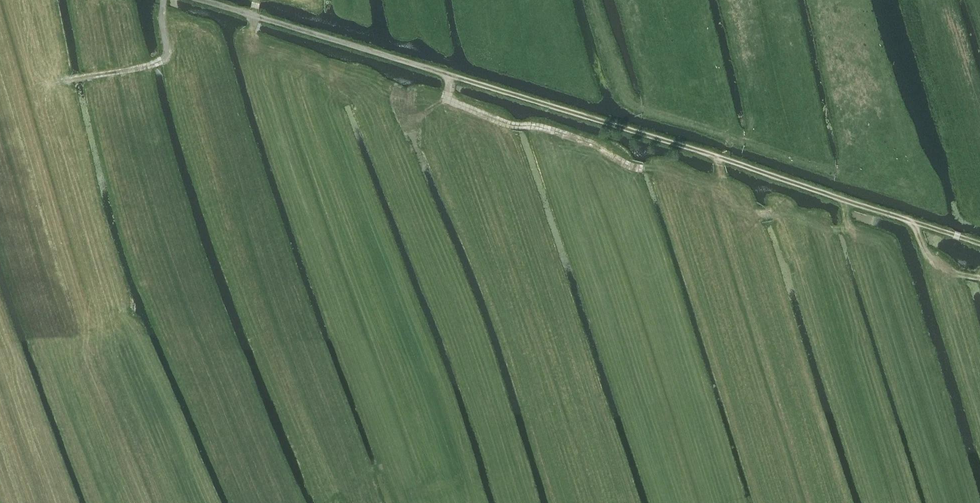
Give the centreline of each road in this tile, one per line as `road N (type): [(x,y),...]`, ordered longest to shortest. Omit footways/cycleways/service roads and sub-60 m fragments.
road 1 (track): [(979,243),(449,75)]
road 2 (track): [(449,75),(200,0)]
road 3 (track): [(643,168),(594,144),(446,99),(449,75)]
road 4 (track): [(218,223),(166,56)]
road 5 (track): [(66,81),(158,64),(166,56),(163,0)]

